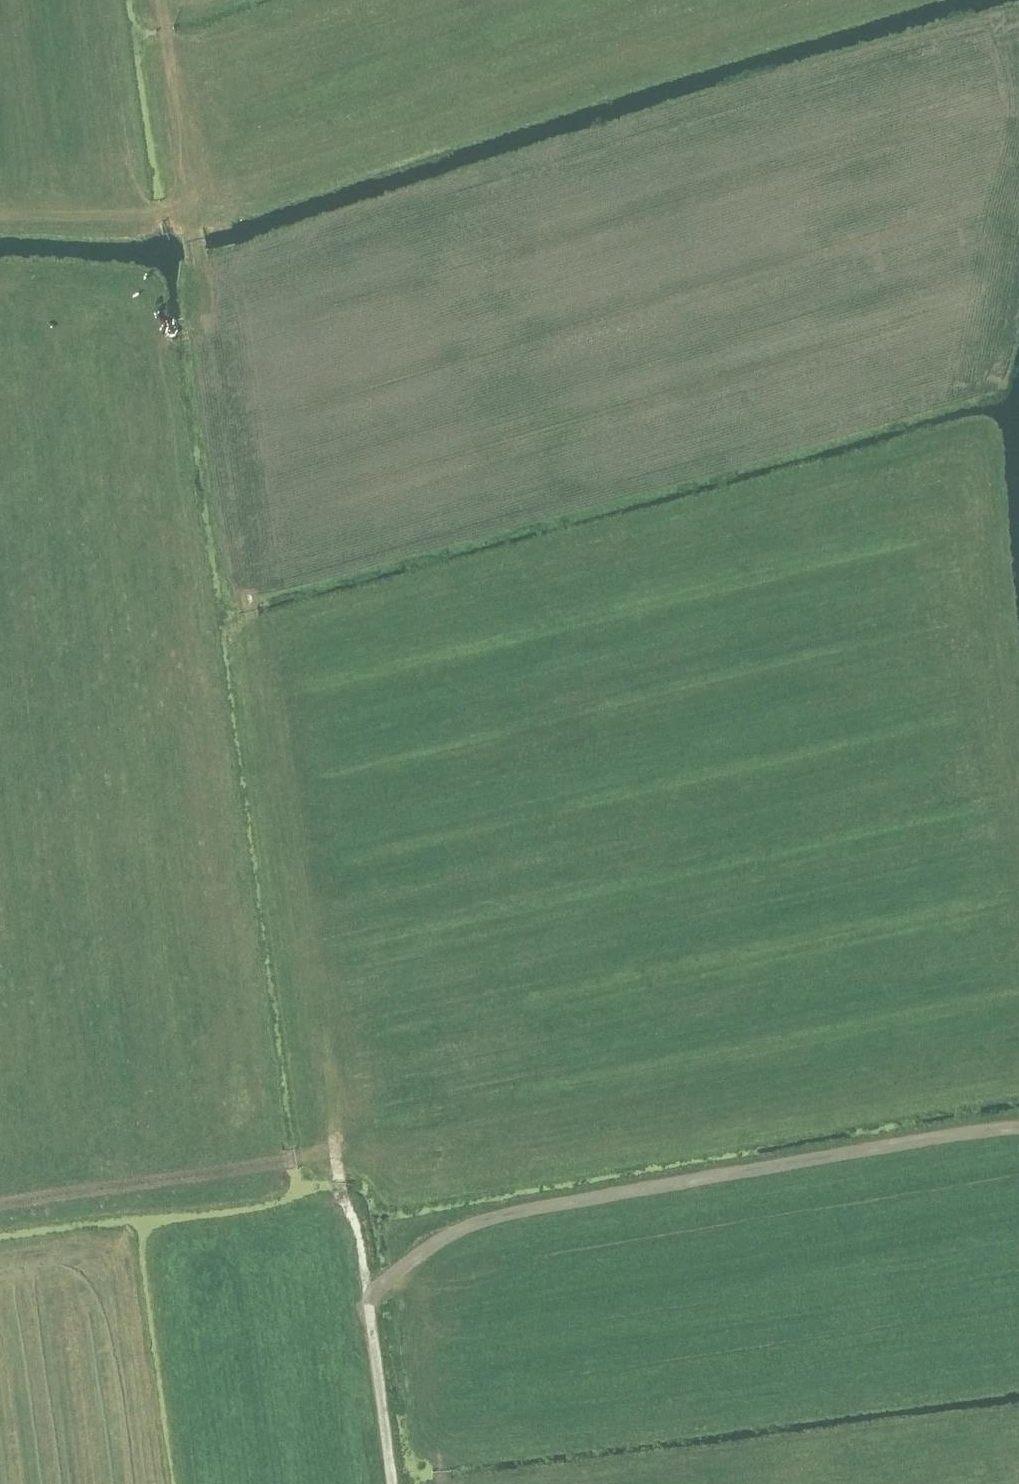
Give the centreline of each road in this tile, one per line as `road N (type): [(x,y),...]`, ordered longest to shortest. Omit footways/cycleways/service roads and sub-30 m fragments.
road 1 (track): [(0,1204),(338,1149),(369,1293),(460,1228),(489,1219),(1018,1123)]
road 2 (track): [(369,1293),(392,1483)]
road 3 (track): [(182,216),(0,220)]

